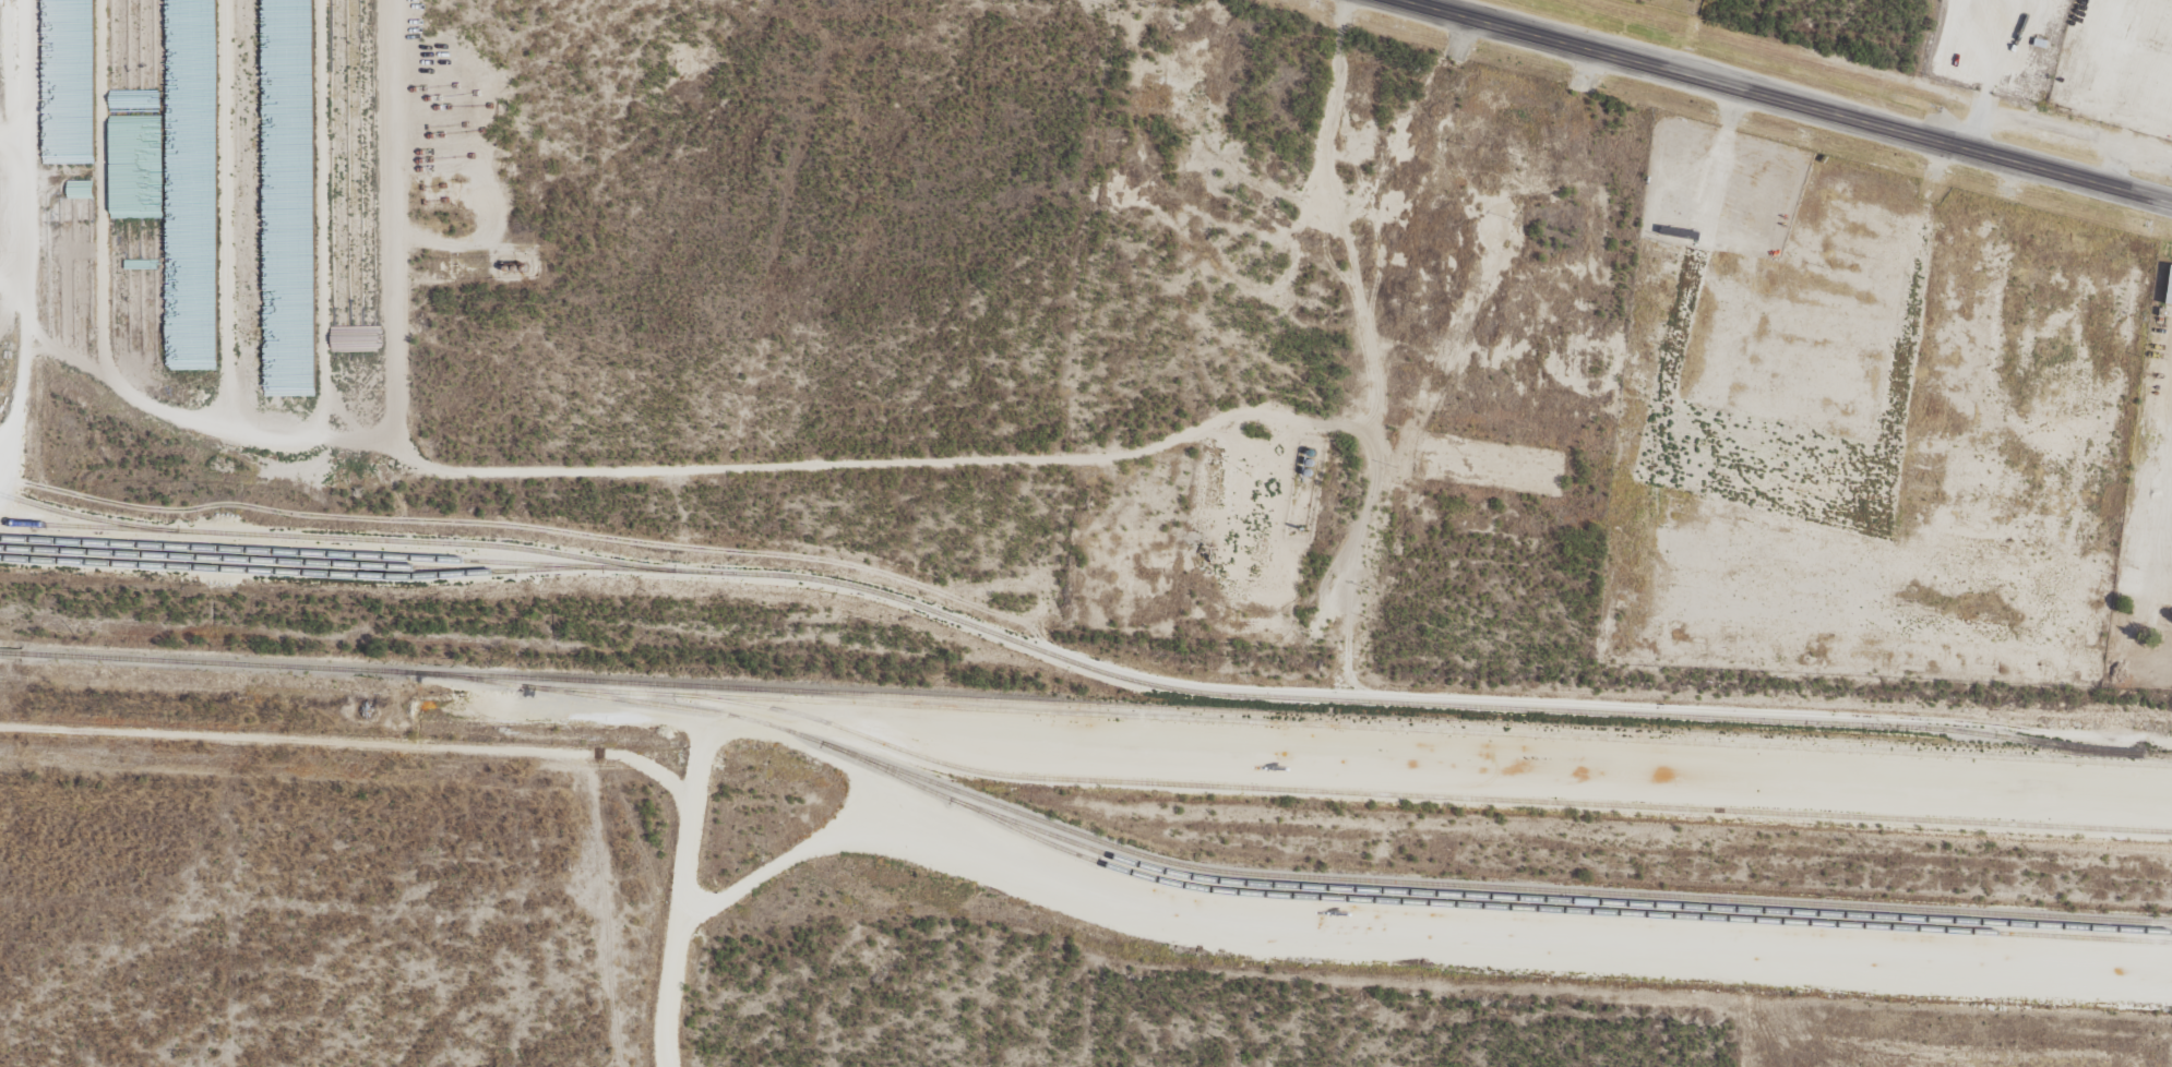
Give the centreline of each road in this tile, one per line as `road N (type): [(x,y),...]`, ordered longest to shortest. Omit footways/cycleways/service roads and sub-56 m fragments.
road 1 (residential): [(2171,831),(0,727)]
road 2 (trunk): [(2171,204),(1344,0)]
road 3 (track): [(1448,32),(1410,179),(1394,190),(1394,228),(1379,239),(1379,283),(1351,315),(1275,283),(1285,0)]
road 4 (residential): [(663,1066),(694,760)]

